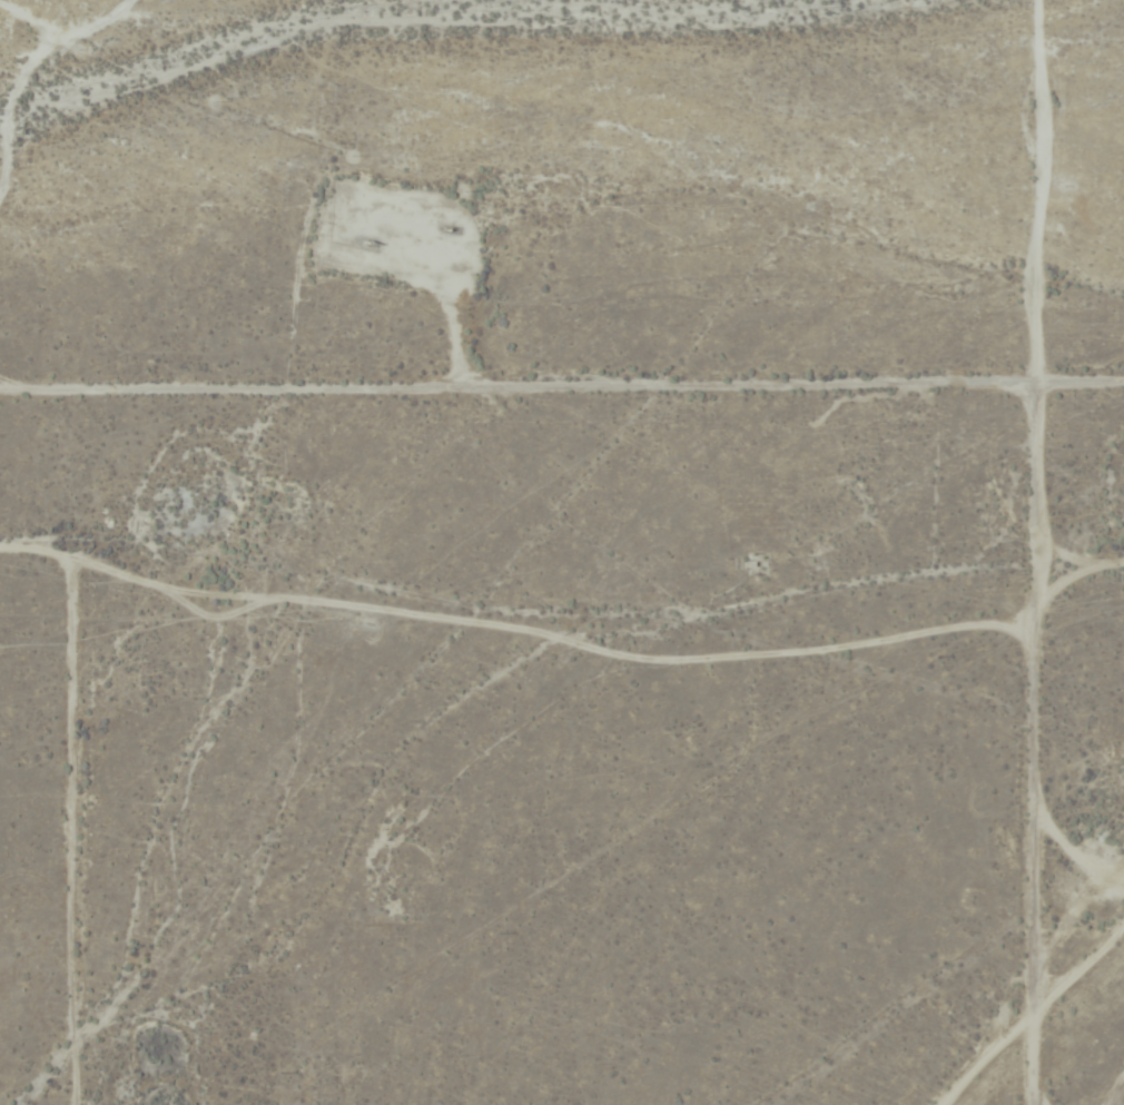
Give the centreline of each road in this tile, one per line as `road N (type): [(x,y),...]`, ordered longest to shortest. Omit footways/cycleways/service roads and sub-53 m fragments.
road 1 (track): [(1123,427),(0,417)]

